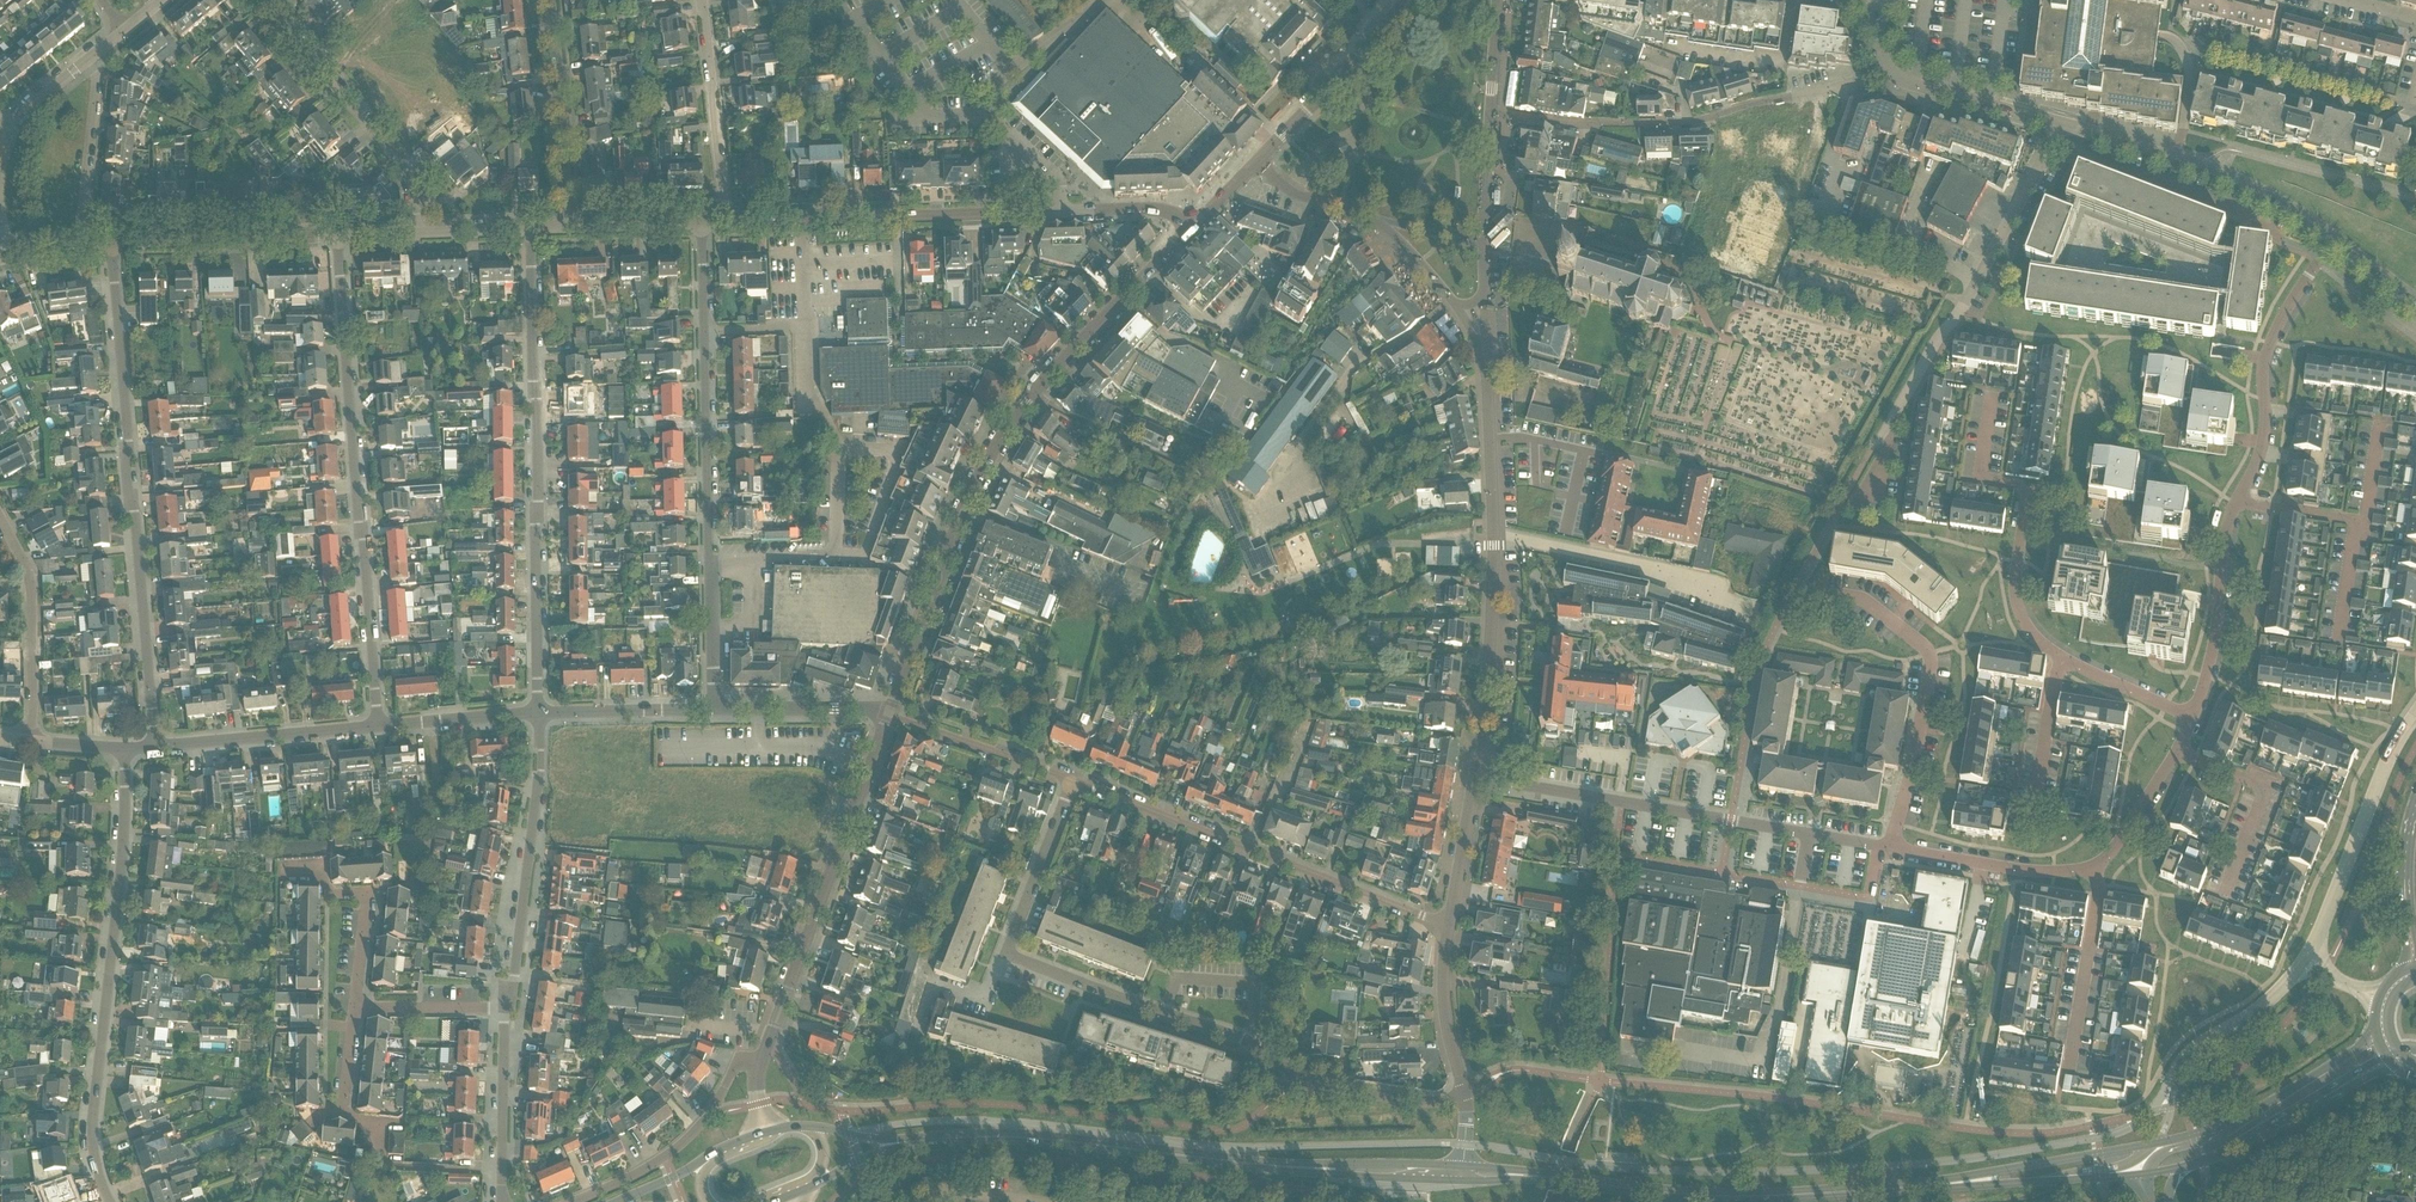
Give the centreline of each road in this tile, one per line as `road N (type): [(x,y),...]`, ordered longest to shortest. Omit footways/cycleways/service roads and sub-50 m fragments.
road 1 (residential): [(1464,1092),(1434,1102),(1299,1086),(1248,1042),(1005,953),(1073,779)]
road 2 (tertiary): [(886,716),(987,464),(1039,383),(1187,226)]
road 3 (residential): [(2194,714),(2218,615),(2225,538),(2262,457),(2270,342),(2334,237)]
road 4 (residential): [(155,747),(111,243)]
road 5 (residential): [(377,724),(338,236)]
road 6 (residential): [(713,709),(701,224)]
road 7 (residential): [(539,712),(531,230)]
road 8 (residential): [(125,750),(123,851),(94,1111),(93,1158),(110,1201)]
road 9 (secondary): [(1525,1175),(1752,1197),(1972,1183)]
road 10 (residential): [(1477,778),(1495,544),(1484,347)]
road 11 (residential): [(1477,778),(1887,845)]
road 12 (residential): [(1489,111),(1560,125),(1687,123),(1825,96),(1887,66)]
road 13 (residential): [(1073,779),(1446,925)]
road 14 (secondary): [(914,1141),(1020,1137),(1306,1169)]
road 15 (residential): [(1887,845),(2018,868),(2093,866),(2179,754),(2194,714)]
road 16 (tertiary): [(886,716),(761,1059)]
road 17 (residential): [(1884,433),(1983,269),(2055,124)]
road 18 (residential): [(728,222),(1061,207)]
road 19 (residential): [(1887,845),(1916,754),(1930,654),(1861,599),(1816,591)]
road 20 (tertiary): [(2334,237),(2201,164),(2055,124)]
road 21 (residential): [(539,712),(540,772),(506,1008)]
road 22 (residential): [(264,0),(408,175),(417,232)]
road 23 (residential): [(1095,0),(1007,70),(993,94),(994,114),(1060,180),(1061,207)]
road 24 (residential): [(2194,714),(2062,660),(2029,628),(2015,597),(2019,561)]
road 25 (residential): [(1256,160),(1291,191),(1373,218),(1454,305)]
road 26 (residential): [(761,1059),(738,1064),(708,1118),(675,1149),(573,1201)]
road 27 (residential): [(32,743),(27,572),(0,521)]
road 28 (residential): [(551,0),(566,228)]
road 29 (residential): [(111,243),(338,236)]
road 30 (secondary): [(2193,1140),(1972,1183)]
road 31 (residential): [(728,222),(702,0)]
road 32 (residential): [(155,747),(377,724)]
road 33 (tertiary): [(1404,0),(1256,160)]
road 34 (secondary): [(2377,1036),(2232,1129),(2193,1140)]
road 35 (residential): [(886,716),(1073,779)]
road 36 (residential): [(103,48),(79,243)]
road 37 (residential): [(506,1008),(503,1201)]
road 38 (residential): [(1483,296),(1489,111)]
road 39 (tertiary): [(2055,124),(1916,85),(1887,66)]
road 40 (secondary): [(1972,1183),(2149,1175)]
road 41 (residential): [(713,709),(867,707),(886,716)]
road 42 (residential): [(539,712),(713,709)]
road 43 (residential): [(1464,1092),(1445,1027),(1446,925)]
road 44 (secondary): [(2178,1170),(2237,1150),(2325,1097)]
road 45 (residential): [(377,724),(539,712)]
road 46 (secondary): [(1463,1166),(1306,1169)]
road 47 (secondary): [(1306,1169),(1460,1181)]
road 48 (residential): [(506,1008),(355,1007)]
road 49 (residential): [(1446,925),(1477,778)]
road 50 (residential): [(8,143),(38,100),(103,48)]
road 51 (residential): [(566,228),(701,224)]
road 52 (residential): [(1061,207),(1152,208),(1187,226)]

